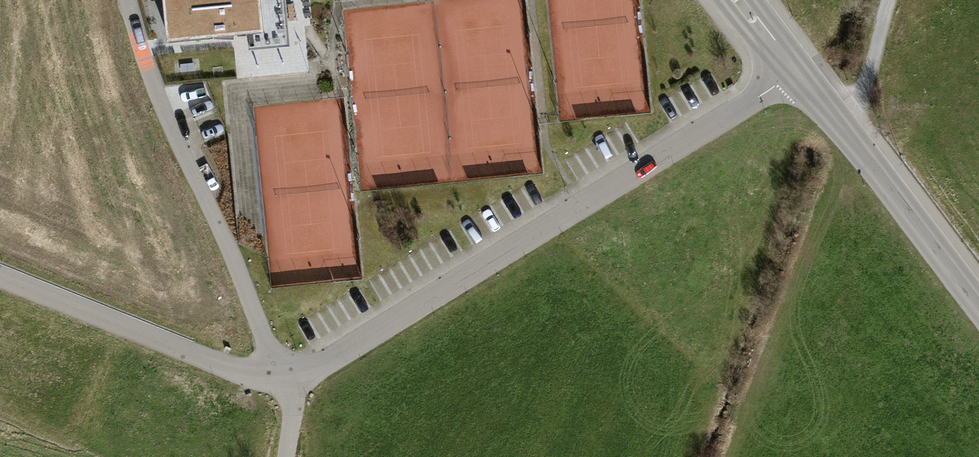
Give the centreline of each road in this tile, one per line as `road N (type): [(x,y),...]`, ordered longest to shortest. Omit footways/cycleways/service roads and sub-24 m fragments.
road 1 (unclassified): [(293,376),(798,71)]
road 2 (unclassified): [(127,0),(151,80),(281,379)]
road 3 (unclassified): [(0,276),(231,368),(281,379)]
road 4 (tertiary): [(798,71),(978,307)]

